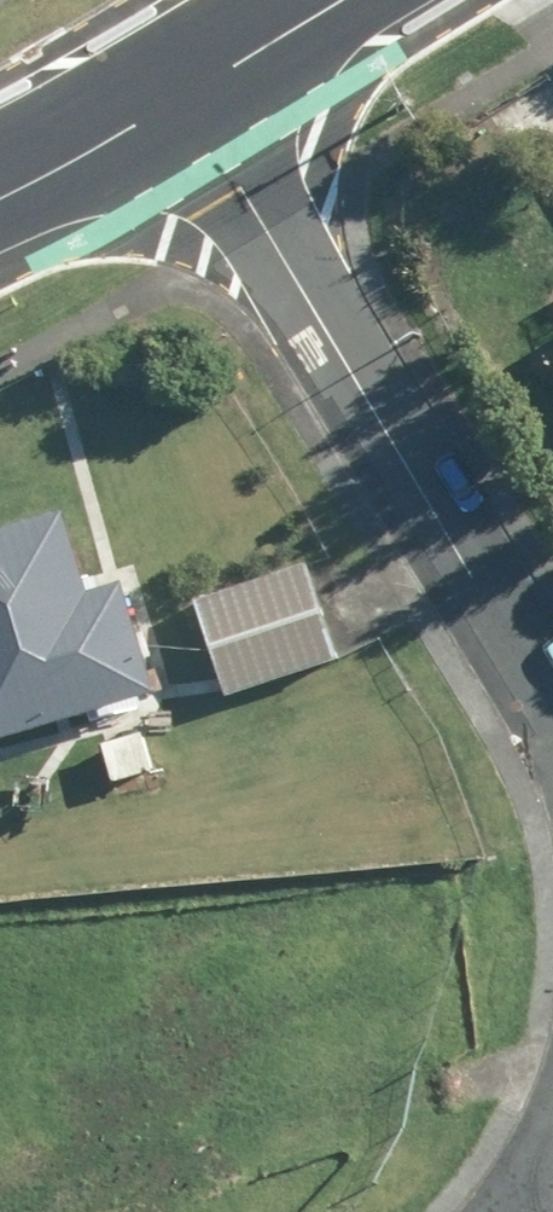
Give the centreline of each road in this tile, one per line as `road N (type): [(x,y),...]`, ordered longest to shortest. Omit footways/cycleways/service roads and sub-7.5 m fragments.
road 1 (residential): [(174,86),(552,716)]
road 2 (secondary): [(174,86),(0,184)]
road 3 (secondary): [(316,0),(174,86)]

